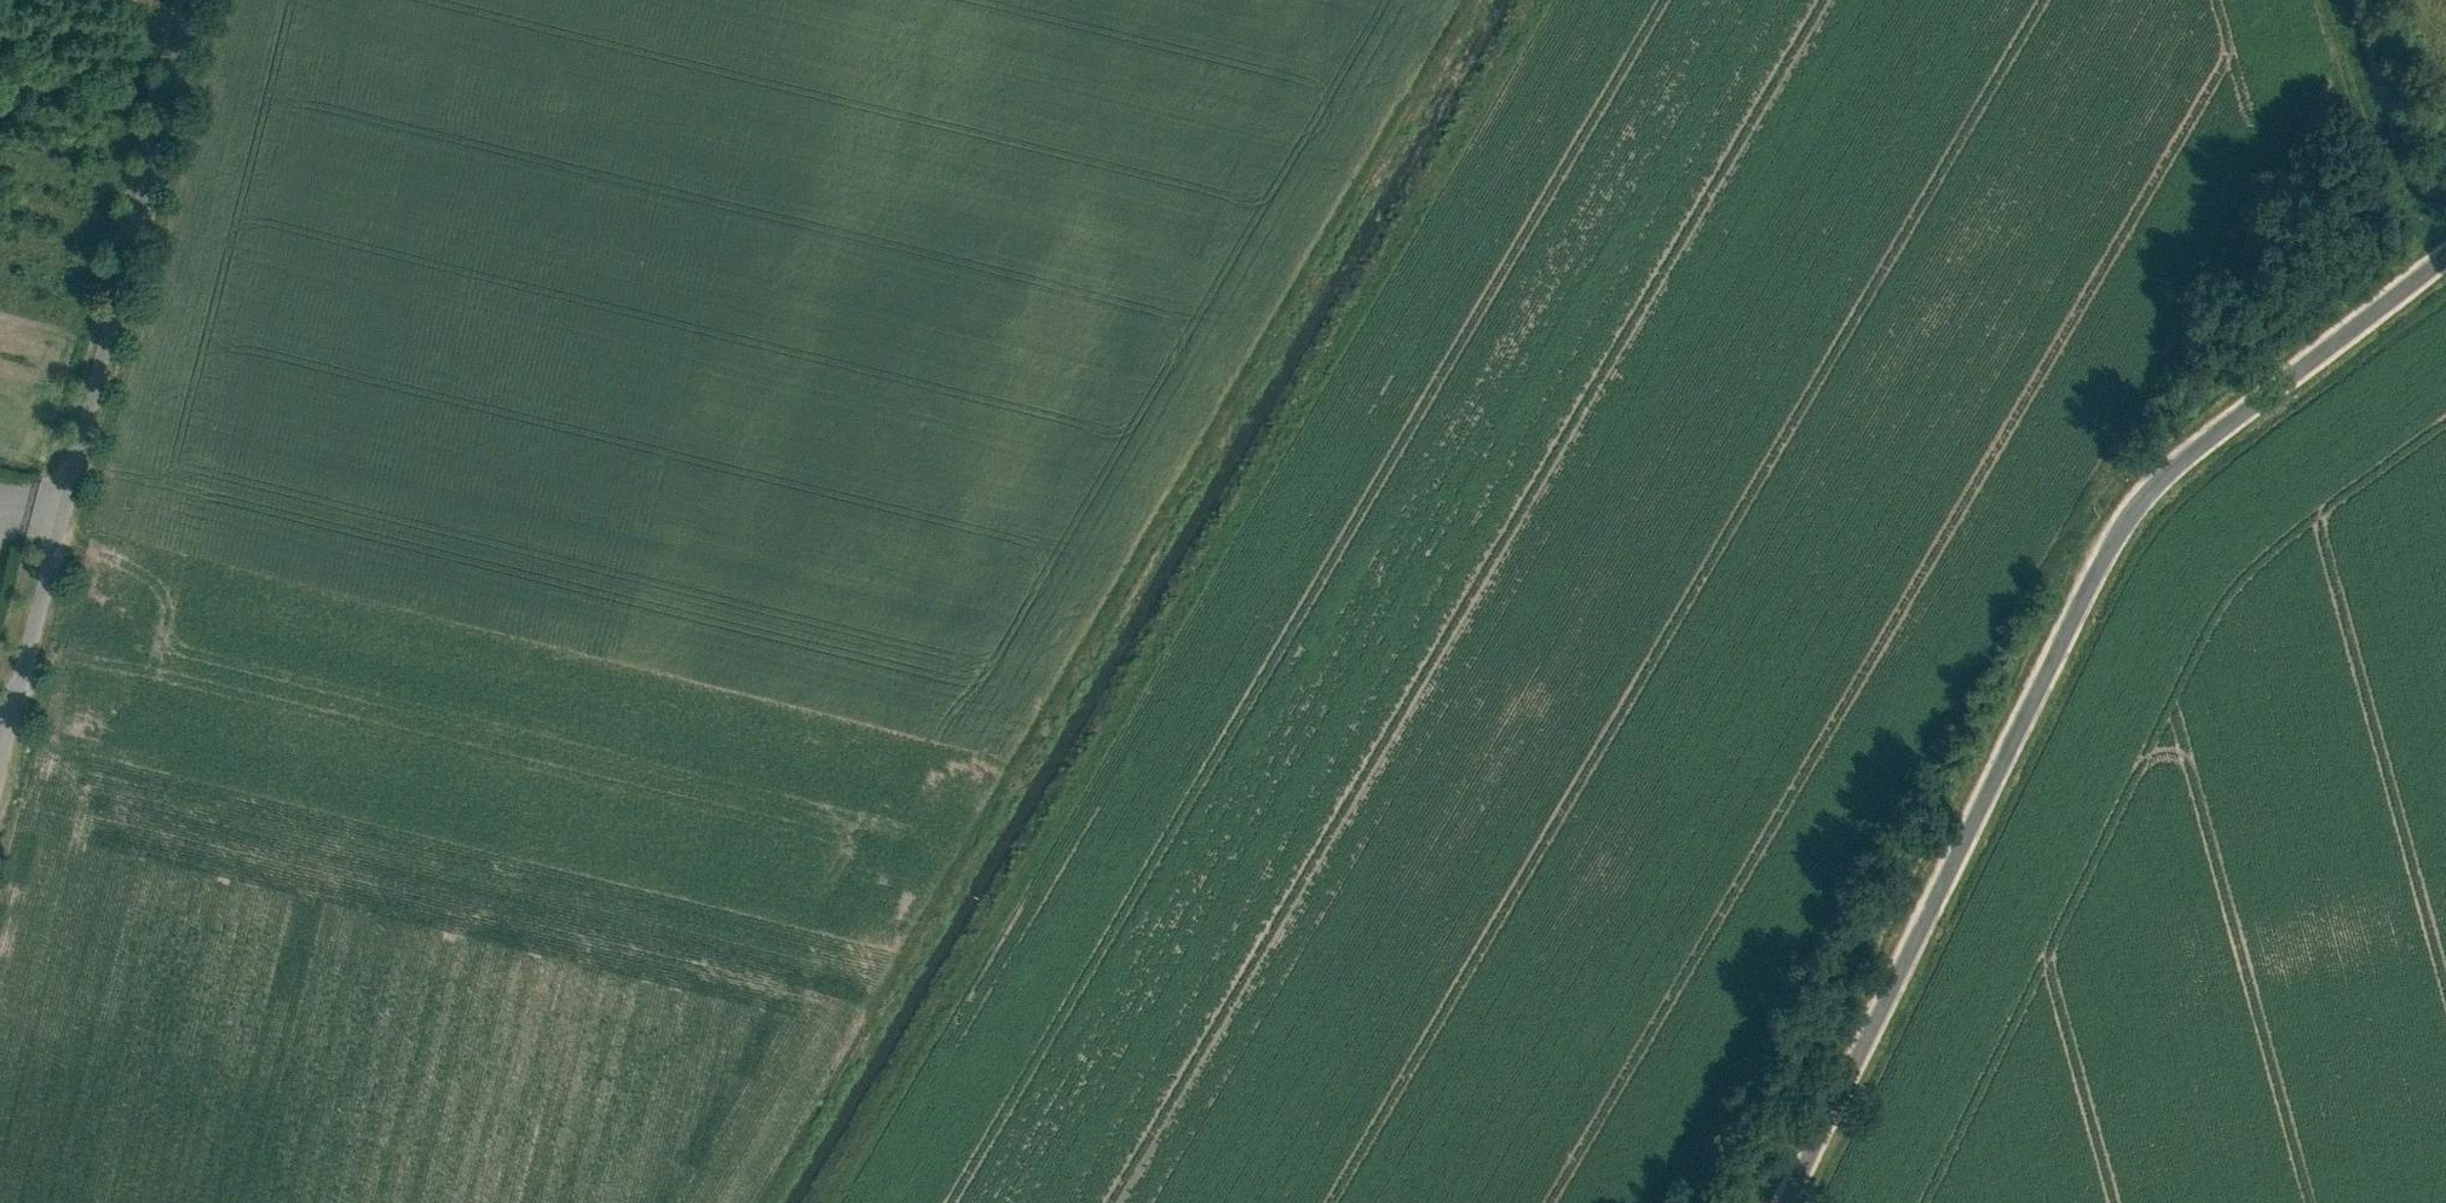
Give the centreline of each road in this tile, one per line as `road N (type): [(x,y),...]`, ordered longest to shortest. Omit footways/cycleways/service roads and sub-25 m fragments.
road 1 (tertiary): [(1785,1202),(2096,571),(2136,508),(2225,427),(2445,256)]
road 2 (unclassified): [(0,758),(193,0)]

